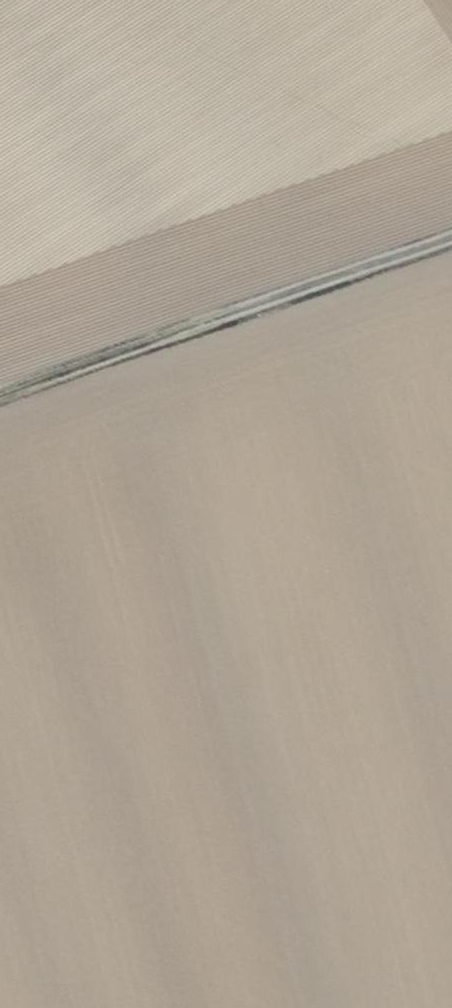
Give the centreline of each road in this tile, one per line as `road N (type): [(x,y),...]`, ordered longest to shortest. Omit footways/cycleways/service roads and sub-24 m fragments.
road 1 (track): [(0,400),(451,244)]

